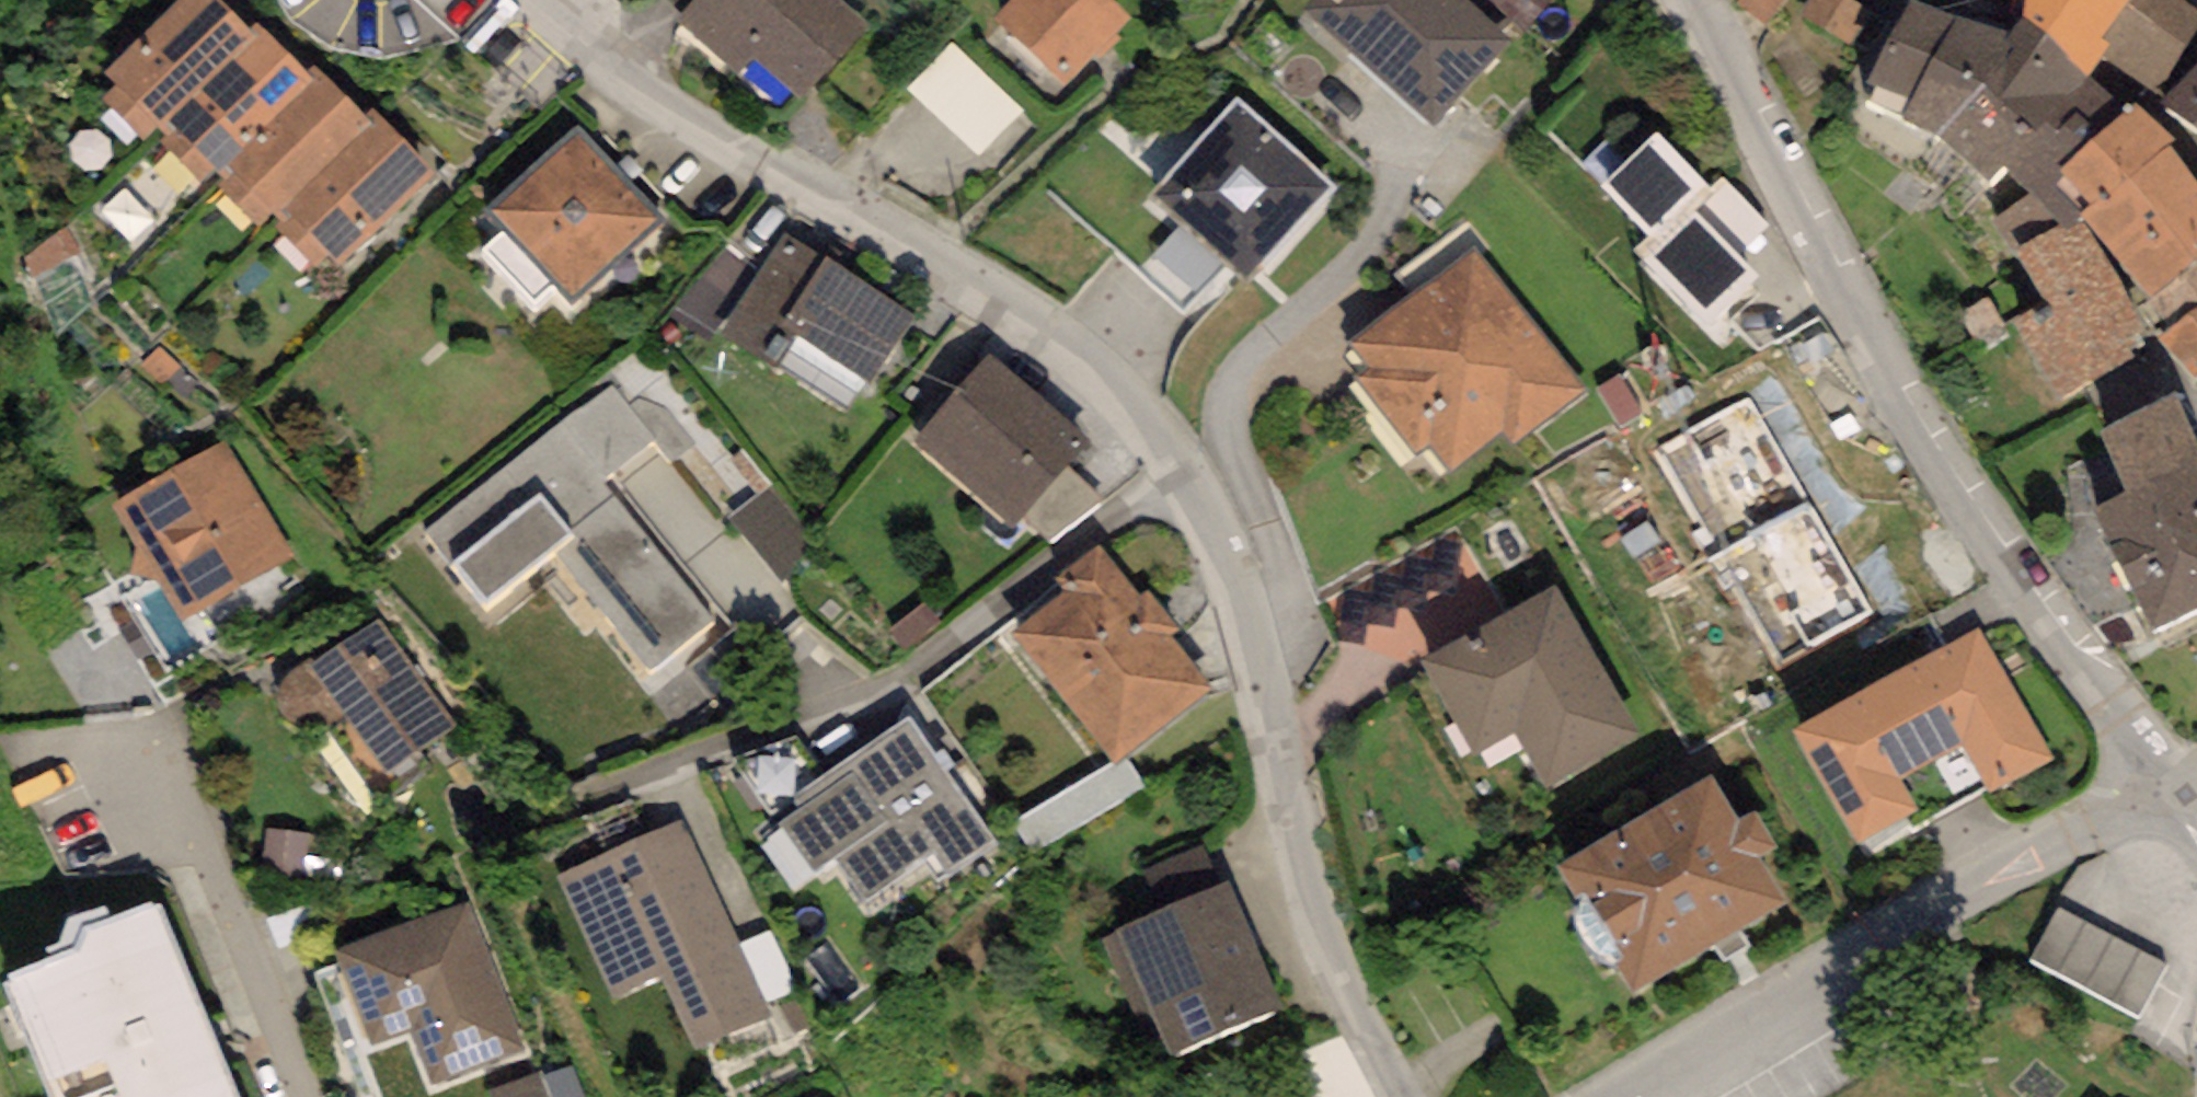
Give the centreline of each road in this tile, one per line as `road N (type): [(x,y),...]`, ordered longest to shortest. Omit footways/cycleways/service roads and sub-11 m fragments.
road 1 (residential): [(1395,1096),(1298,846),(1268,676),(1227,546),(1181,469),(1064,375),(578,79),(497,0)]
road 2 (residential): [(2148,797),(1782,226),(1680,0)]
road 3 (residential): [(2148,797),(1963,875),(1591,1096)]

